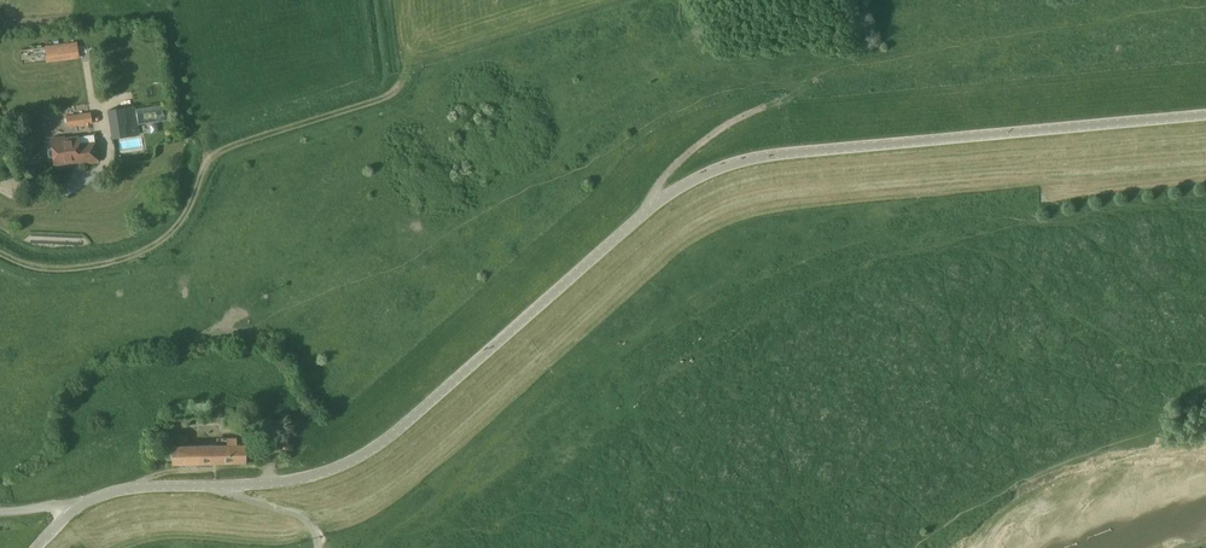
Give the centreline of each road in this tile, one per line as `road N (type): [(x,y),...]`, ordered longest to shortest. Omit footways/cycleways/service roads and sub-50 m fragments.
road 1 (unclassified): [(73,509),(136,488),(291,481),(379,446),(660,198),(736,159),(1205,114)]
road 2 (track): [(0,251),(68,266),(153,247),(178,224),(207,161)]
road 3 (track): [(207,161),(398,87)]
road 4 (track): [(790,95),(686,150),(652,190),(648,210)]
road 5 (track): [(165,0),(188,120),(207,161)]

